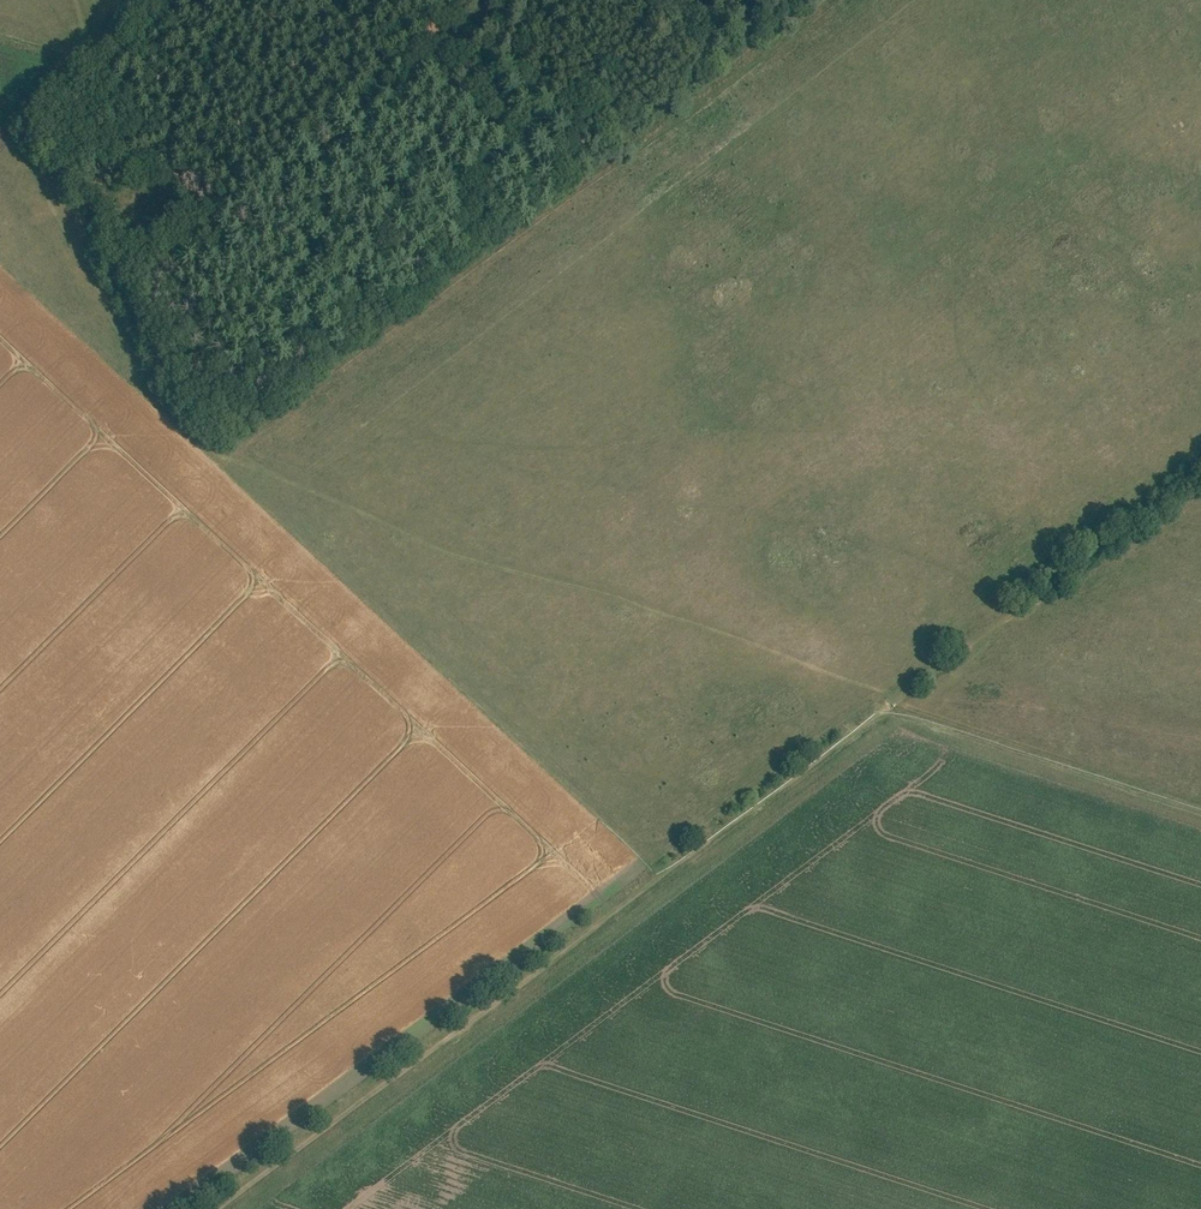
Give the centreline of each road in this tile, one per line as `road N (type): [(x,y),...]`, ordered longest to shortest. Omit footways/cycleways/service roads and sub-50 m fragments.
road 1 (track): [(213,1208),(893,701)]
road 2 (track): [(893,701),(1200,466)]
road 3 (track): [(75,0),(87,47),(20,119)]

